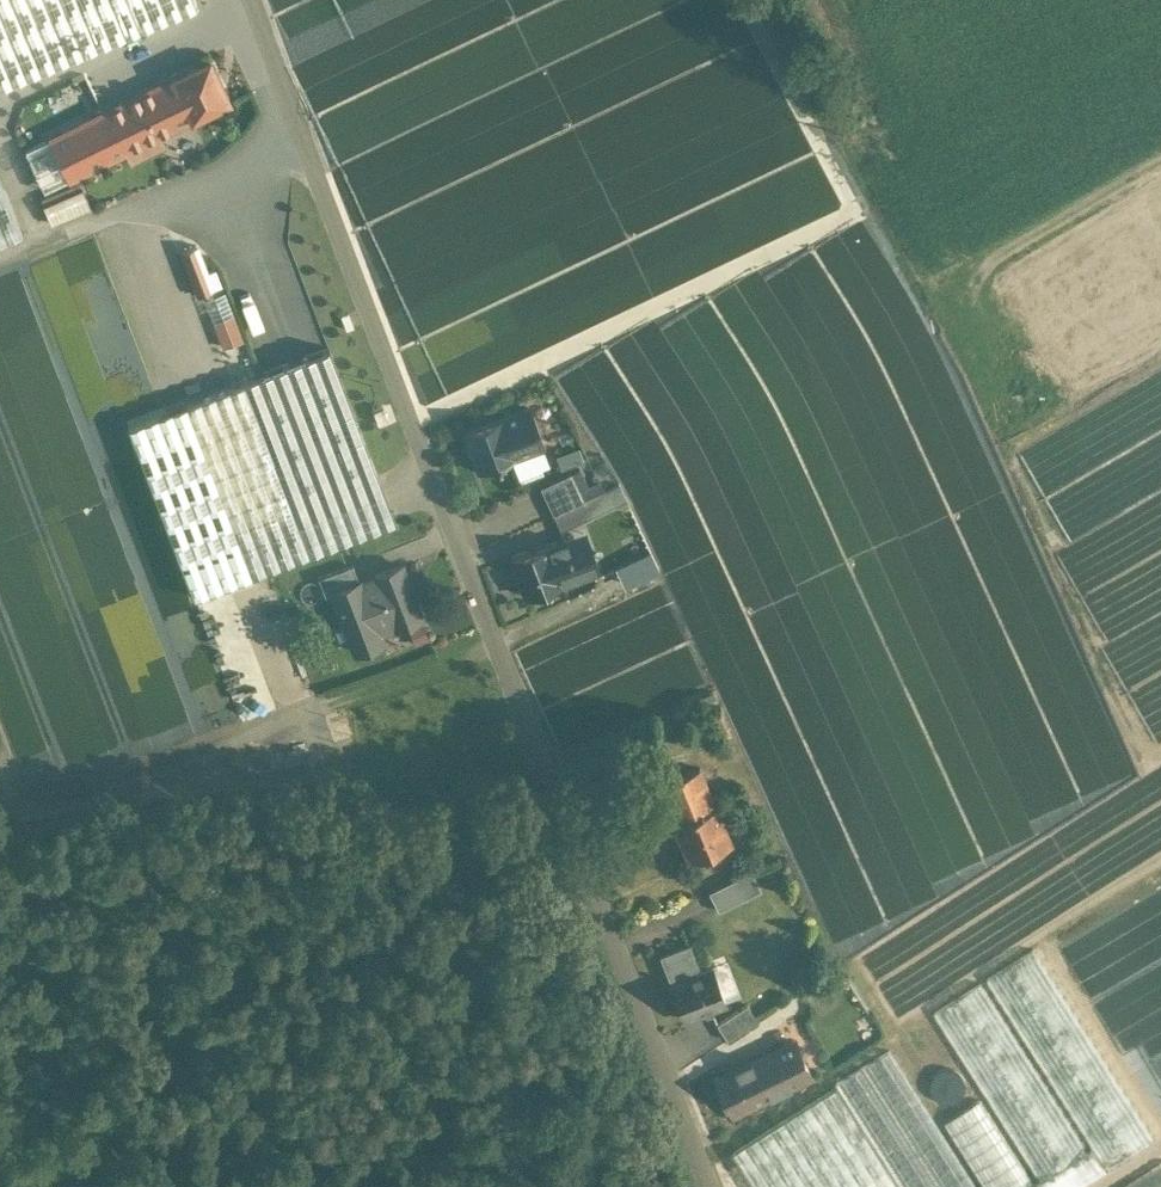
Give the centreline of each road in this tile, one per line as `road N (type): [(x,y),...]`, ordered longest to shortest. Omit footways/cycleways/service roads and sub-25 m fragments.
road 1 (unclassified): [(250,0),(711,1186)]

